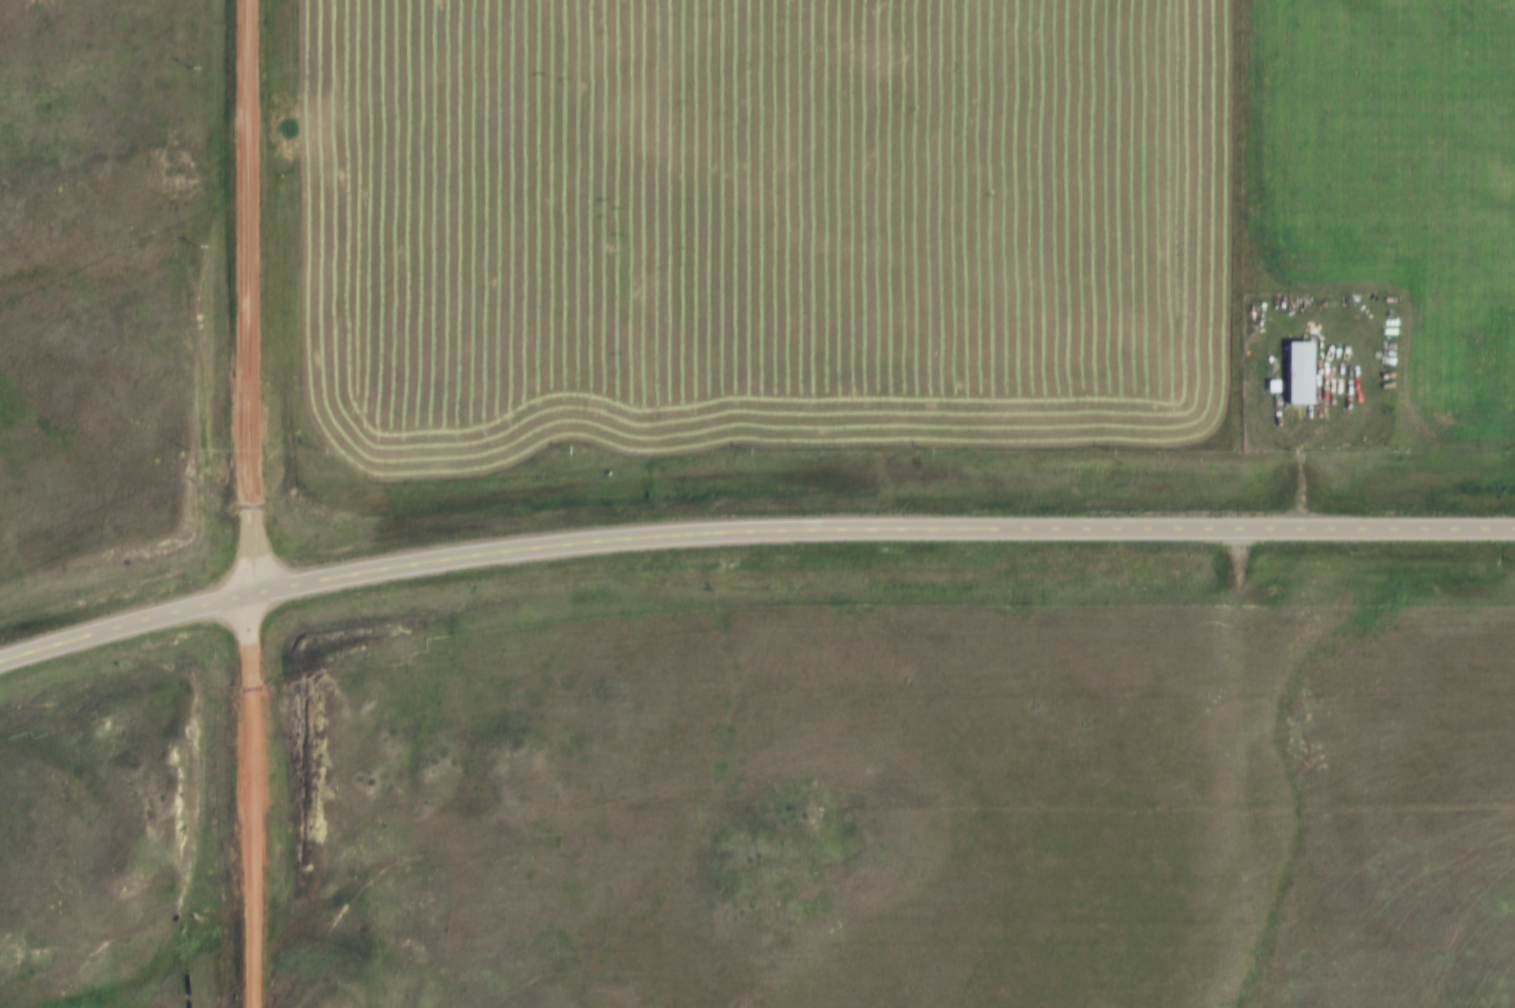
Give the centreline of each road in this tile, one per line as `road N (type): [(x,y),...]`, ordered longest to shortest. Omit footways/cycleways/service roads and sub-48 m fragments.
road 1 (secondary): [(1514,537),(1024,534),(642,545),(402,570),(190,607),(0,661)]
road 2 (tertiary): [(250,597),(248,0)]
road 3 (residential): [(254,1007),(250,597)]

